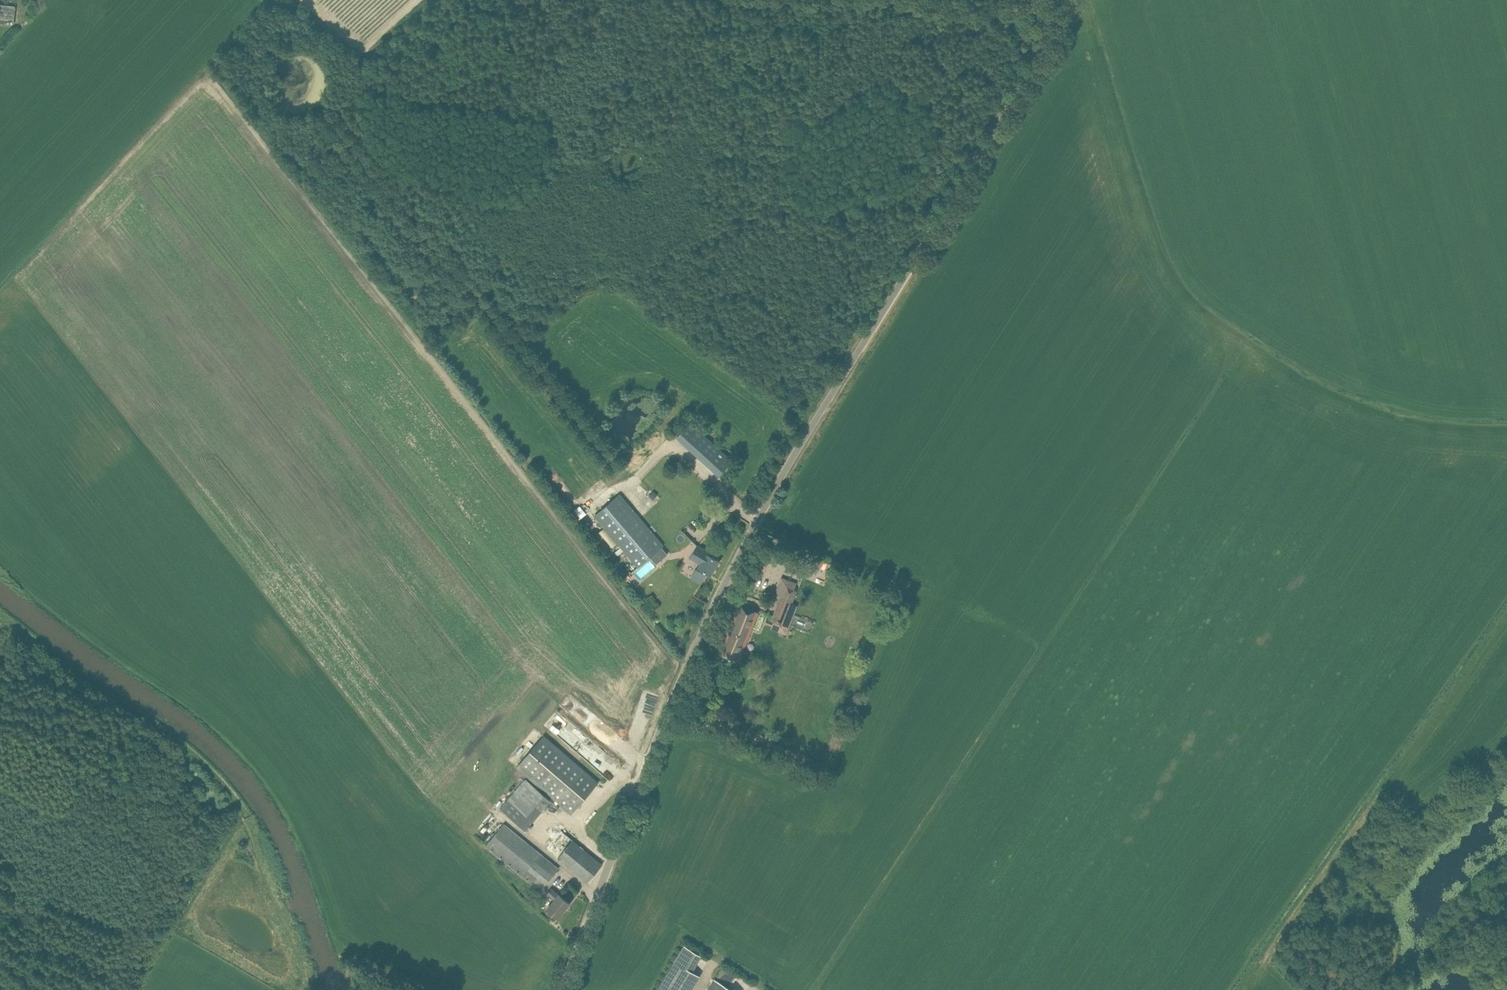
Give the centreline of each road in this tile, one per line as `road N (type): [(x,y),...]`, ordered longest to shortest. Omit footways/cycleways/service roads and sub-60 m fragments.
road 1 (unclassified): [(558,989),(661,710),(754,519),(1076,0)]

